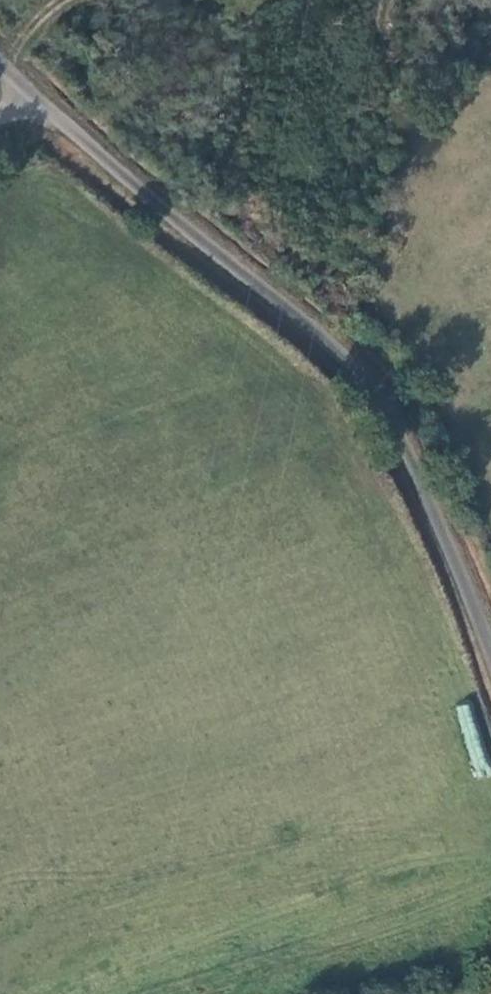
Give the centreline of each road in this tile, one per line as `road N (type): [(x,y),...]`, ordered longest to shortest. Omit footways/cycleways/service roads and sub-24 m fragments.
road 1 (unclassified): [(490,632),(449,522),(371,389),(275,292),(0,58)]

